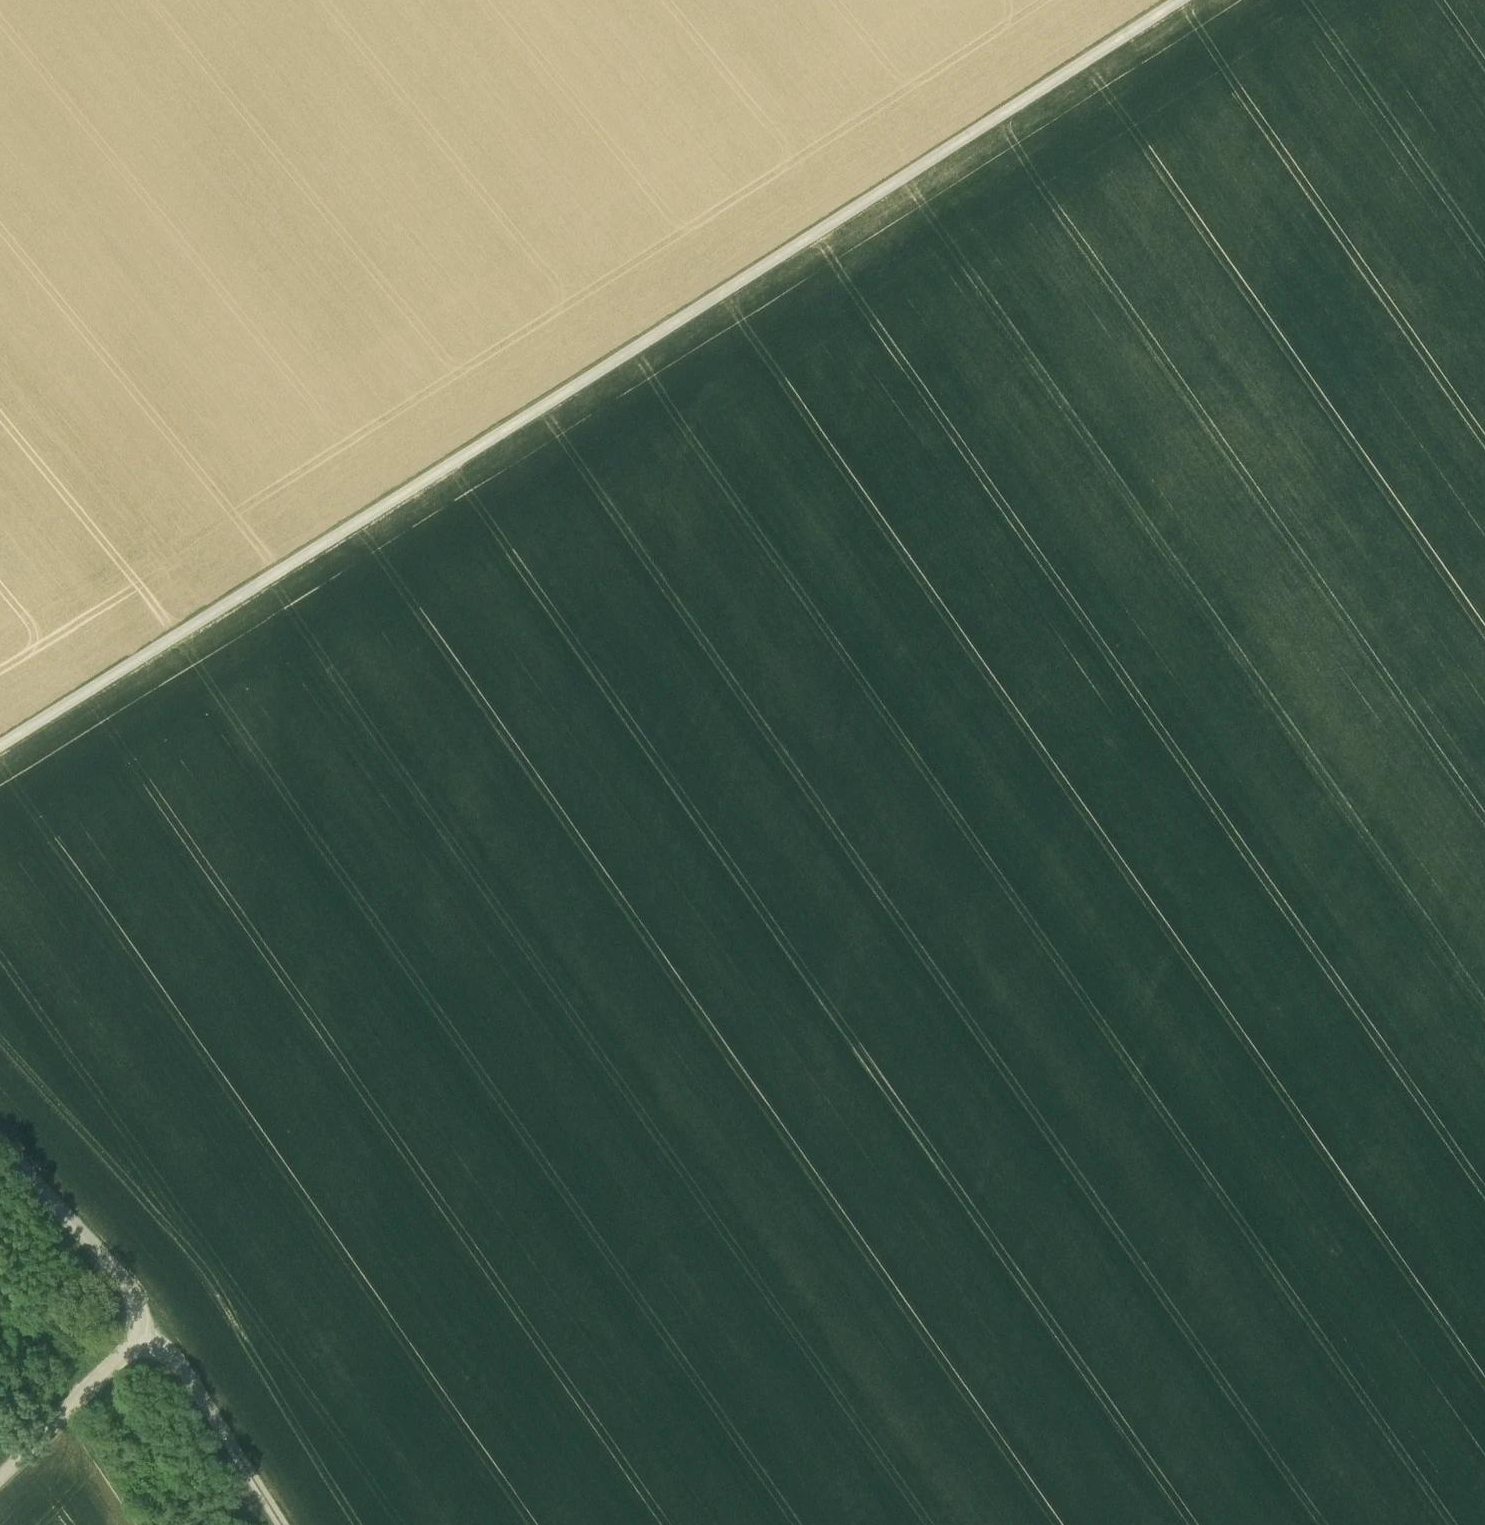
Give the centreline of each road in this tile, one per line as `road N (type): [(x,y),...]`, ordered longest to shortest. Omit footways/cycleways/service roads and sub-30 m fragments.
road 1 (track): [(1168,0),(0,747)]
road 2 (track): [(0,1476),(153,1325),(0,1142)]
road 3 (track): [(153,1325),(279,1524)]

